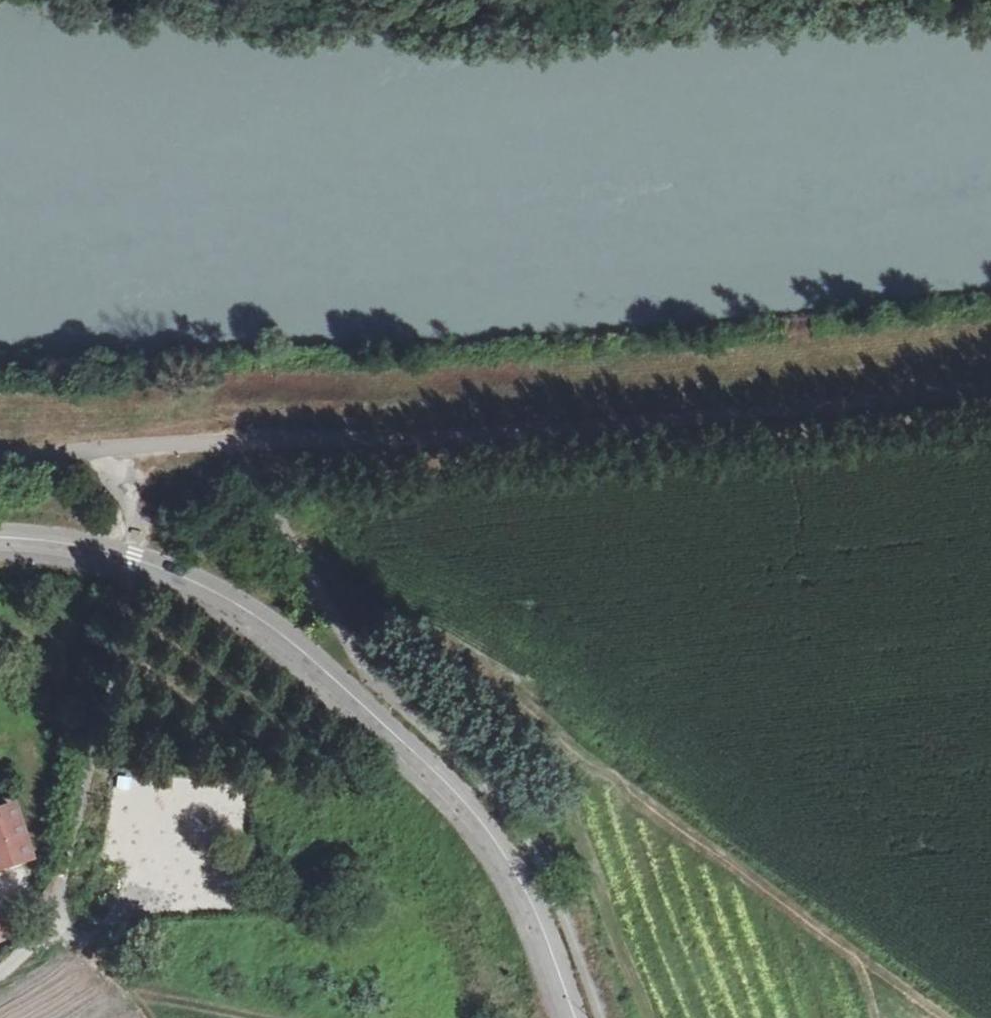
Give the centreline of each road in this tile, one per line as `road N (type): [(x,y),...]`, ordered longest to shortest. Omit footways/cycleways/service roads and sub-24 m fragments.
road 1 (unclassified): [(576,1017),(537,912),(470,808),(279,630),(230,600),(133,560),(0,538)]
road 2 (residential): [(66,875),(52,916),(0,976)]

